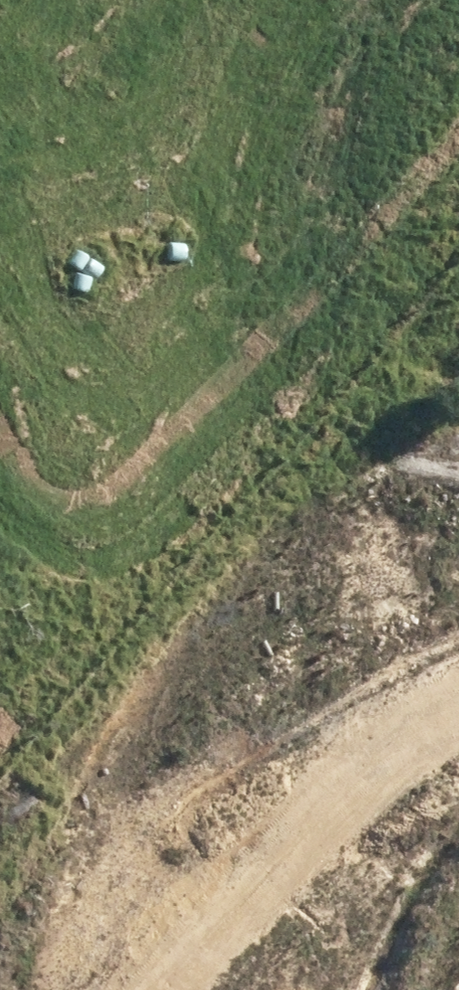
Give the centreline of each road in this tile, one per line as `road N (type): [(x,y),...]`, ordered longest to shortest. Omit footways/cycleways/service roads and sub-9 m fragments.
road 1 (unknown): [(458,121),(0,650)]
road 2 (unknown): [(0,421),(458,807)]
road 3 (unknown): [(264,989),(432,784)]

